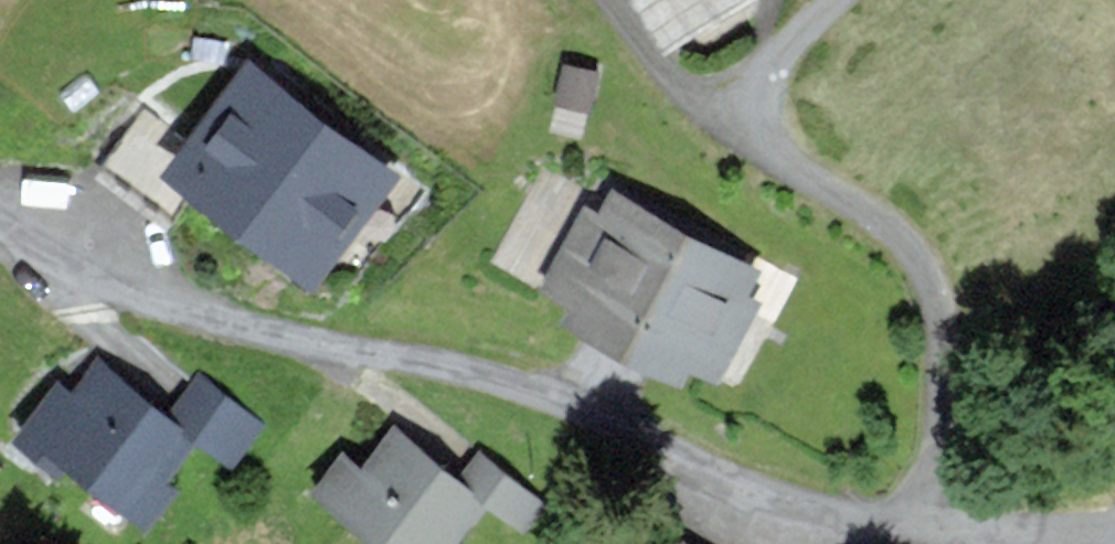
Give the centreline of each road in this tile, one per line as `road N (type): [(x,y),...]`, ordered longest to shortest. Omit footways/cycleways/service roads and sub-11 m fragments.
road 1 (residential): [(0,218),(86,264),(281,338),(494,384),(769,499),(908,536)]
road 2 (residential): [(840,0),(763,83),(758,124),(778,159),(895,236),(922,276),(943,367),(908,536)]
road 3 (residential): [(908,536),(1082,529)]

